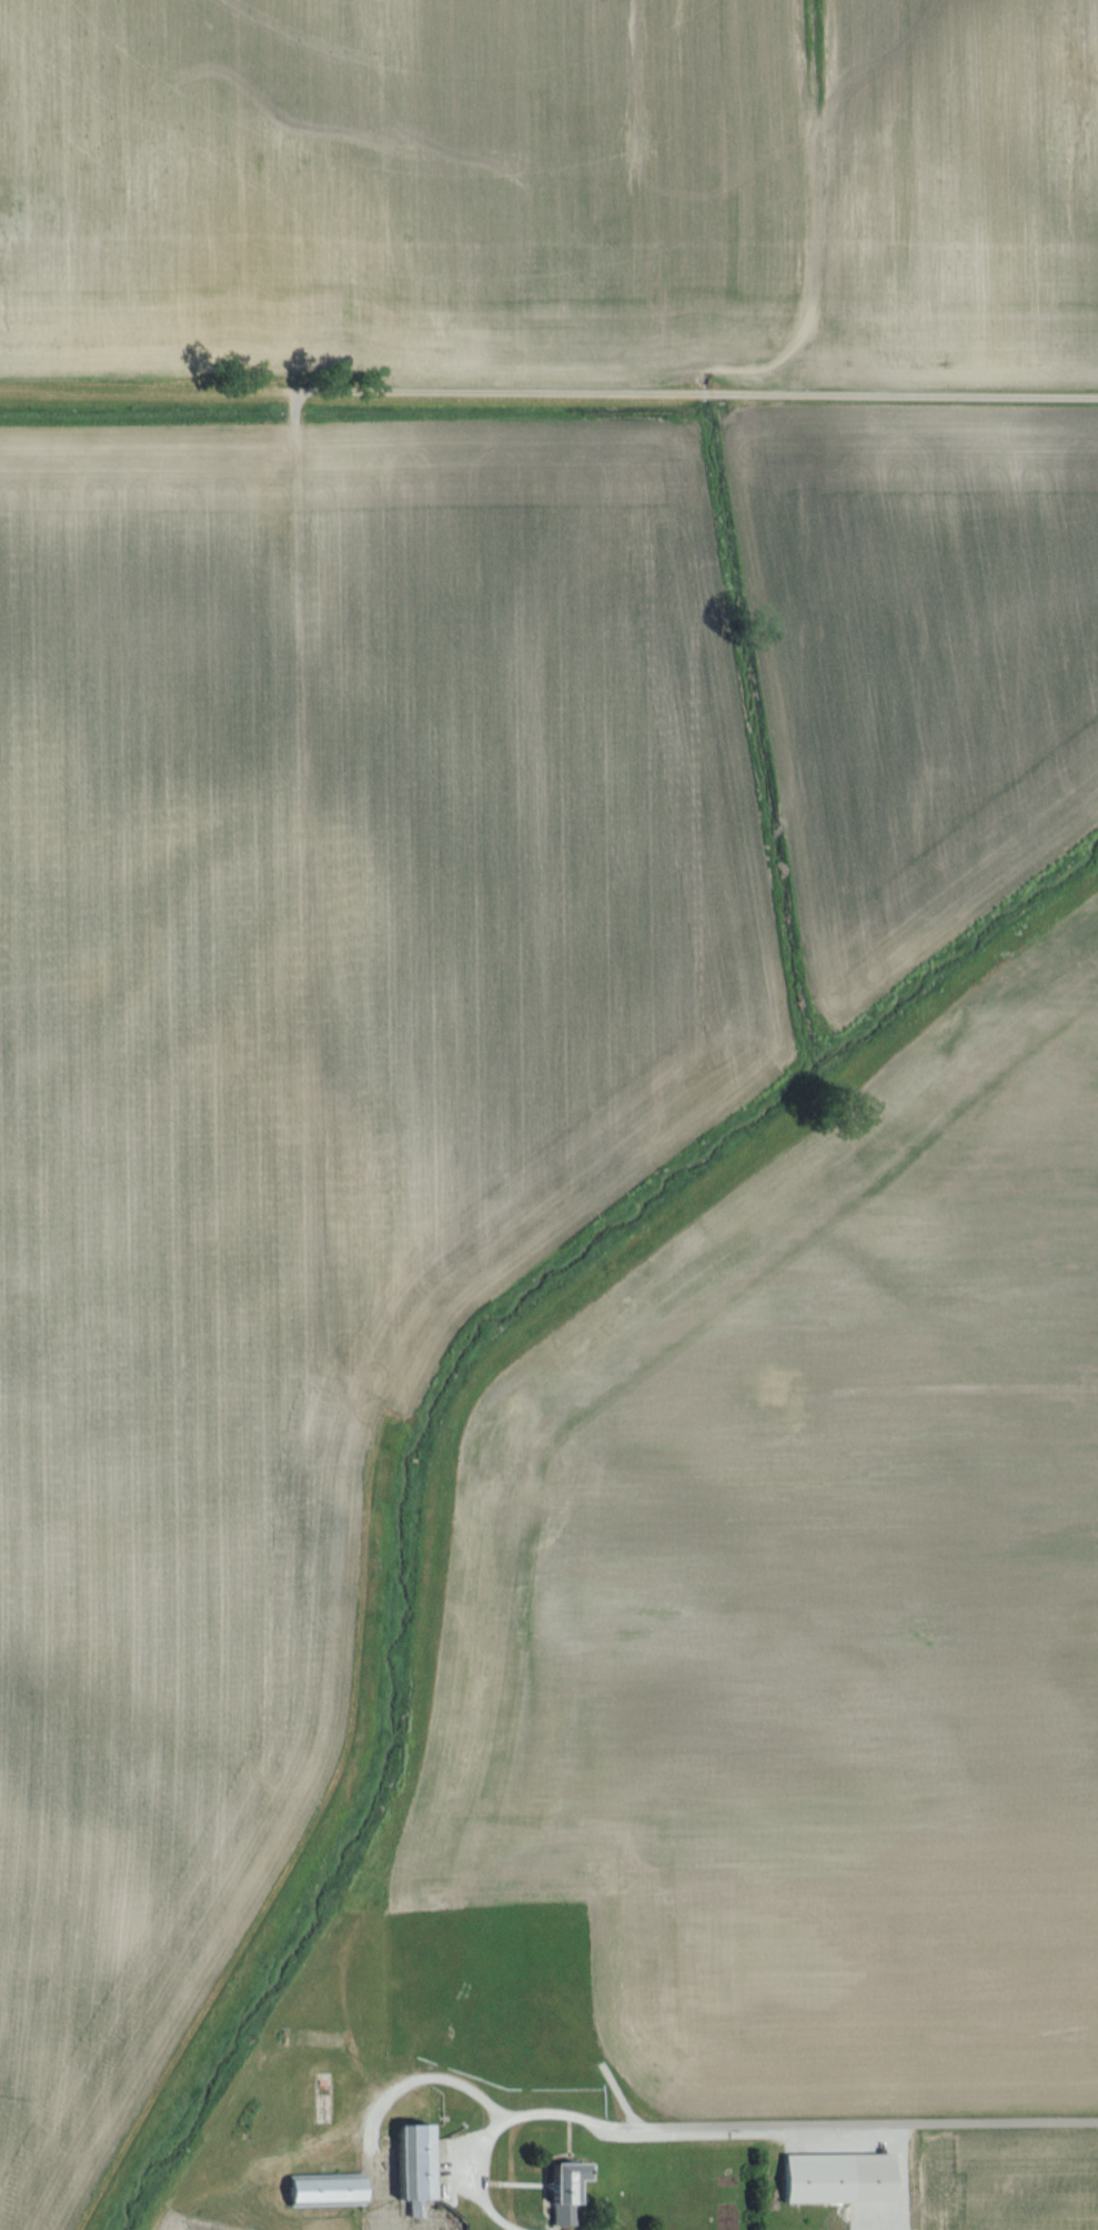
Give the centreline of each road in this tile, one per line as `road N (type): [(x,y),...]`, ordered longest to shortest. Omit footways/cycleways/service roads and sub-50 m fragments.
road 1 (residential): [(298,392),(1097,398)]

